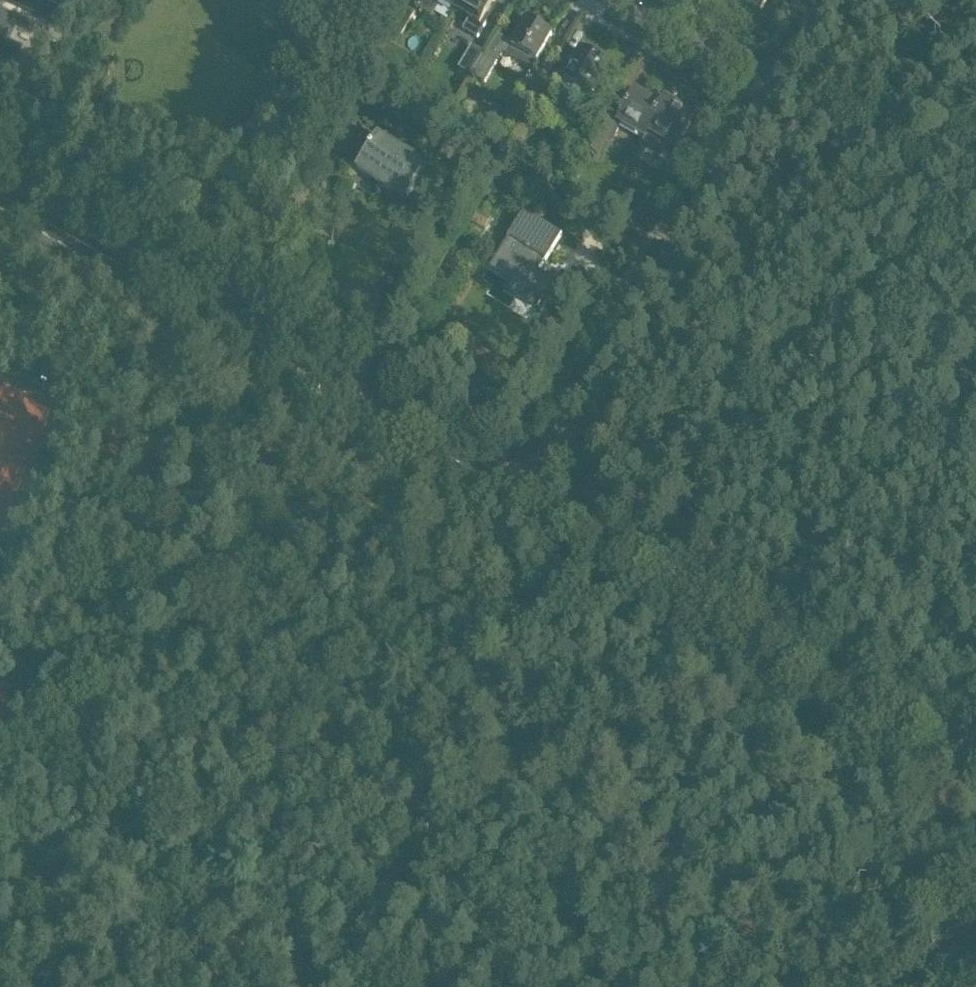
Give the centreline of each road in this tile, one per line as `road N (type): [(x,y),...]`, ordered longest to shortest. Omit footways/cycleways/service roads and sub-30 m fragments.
road 1 (secondary): [(522,496),(0,196)]
road 2 (secondary): [(975,760),(522,496)]
road 3 (residential): [(522,496),(771,87)]
road 4 (track): [(190,986),(0,873)]
road 5 (residential): [(771,87),(618,0)]

